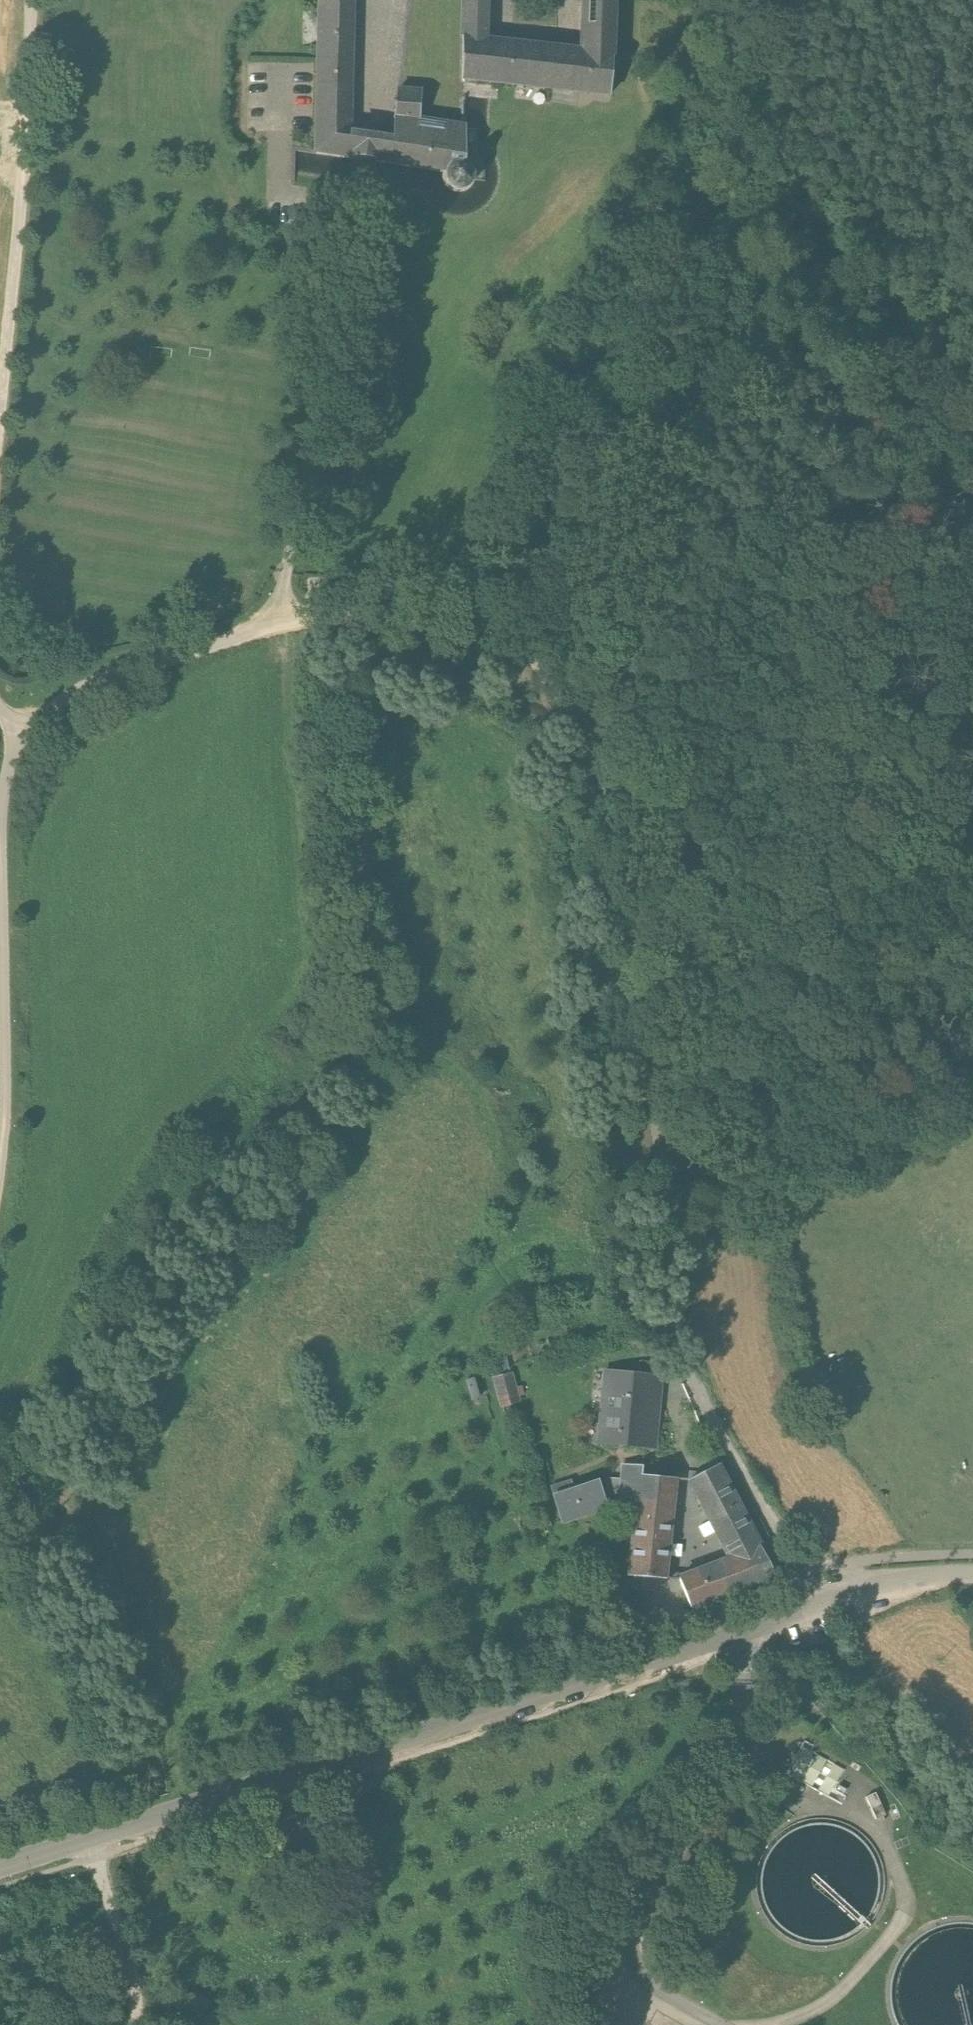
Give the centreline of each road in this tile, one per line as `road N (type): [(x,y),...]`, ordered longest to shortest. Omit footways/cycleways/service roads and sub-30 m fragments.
road 1 (unclassified): [(283,623),(458,629),(507,639),(547,674),(584,745),(605,814),(642,1073),(667,1169),(675,1304),(691,1374),(819,1603)]
road 2 (tertiary): [(819,1603),(0,1867)]
road 3 (track): [(507,639),(622,430),(672,387),(805,358),(972,364)]
road 4 (track): [(33,0),(0,398)]
road 5 (unclassified): [(283,623),(111,679),(71,700),(15,757),(0,820)]
road 6 (unclassified): [(0,860),(0,1169)]
road 7 (track): [(139,2024),(133,1960),(87,1838)]
road 8 (tertiary): [(972,1576),(901,1579),(819,1603)]

